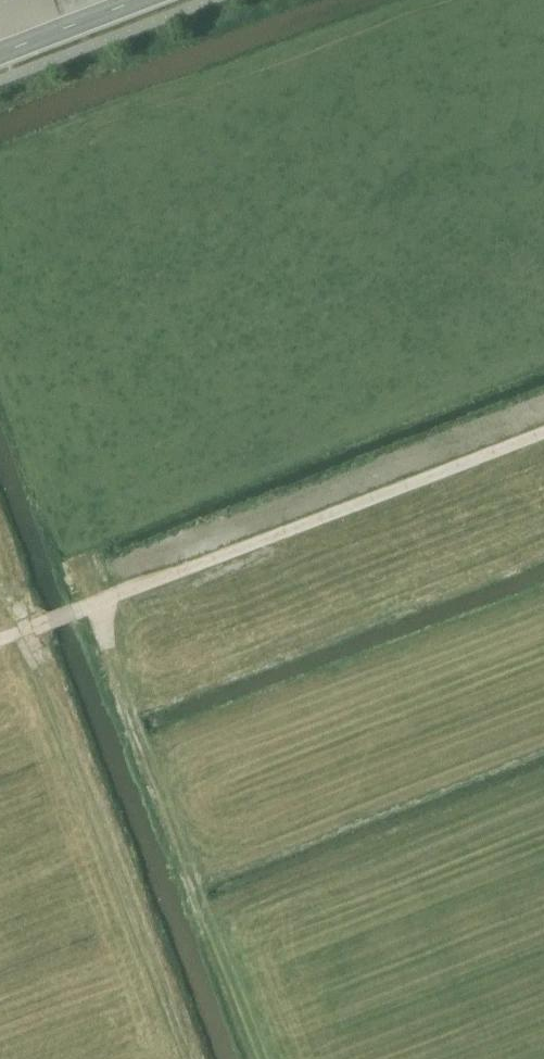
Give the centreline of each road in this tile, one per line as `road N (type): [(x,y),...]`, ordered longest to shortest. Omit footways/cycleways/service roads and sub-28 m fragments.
road 1 (track): [(0,639),(97,604),(259,1058)]
road 2 (track): [(97,604),(543,435)]
road 3 (tertiary): [(0,56),(145,0)]

